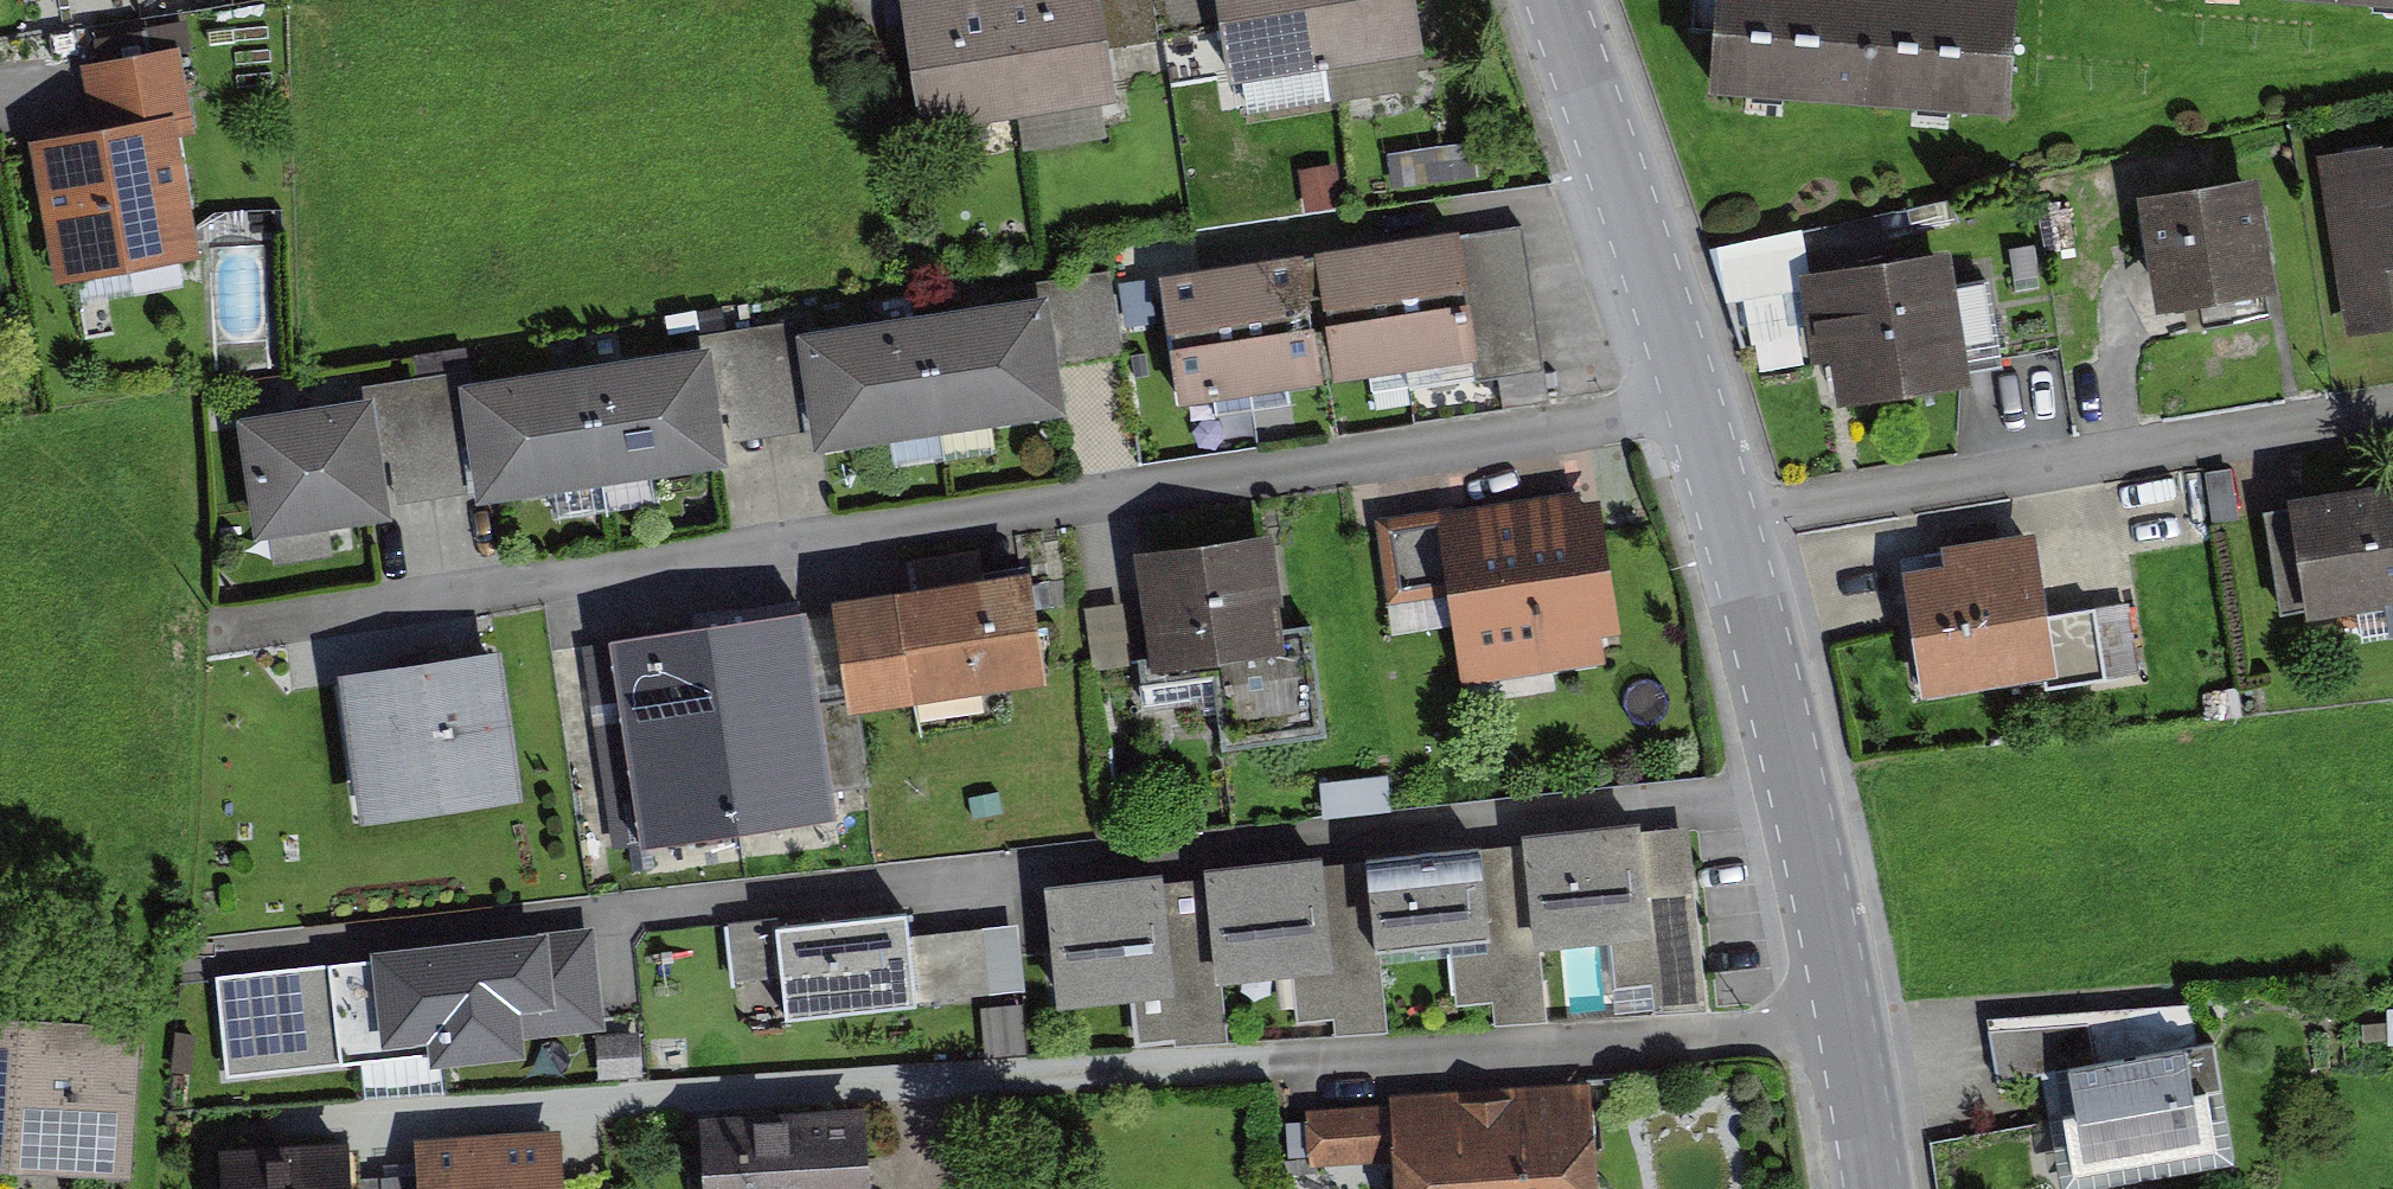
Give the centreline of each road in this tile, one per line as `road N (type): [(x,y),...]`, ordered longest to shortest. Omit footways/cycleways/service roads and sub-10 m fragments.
road 1 (residential): [(243,651),(1706,403)]
road 2 (residential): [(1889,1188),(1821,824),(1740,519)]
road 3 (residential): [(1740,519),(2392,412)]
road 4 (residential): [(1706,403),(1565,0)]
road 5 (residential): [(1740,519),(1706,403)]

